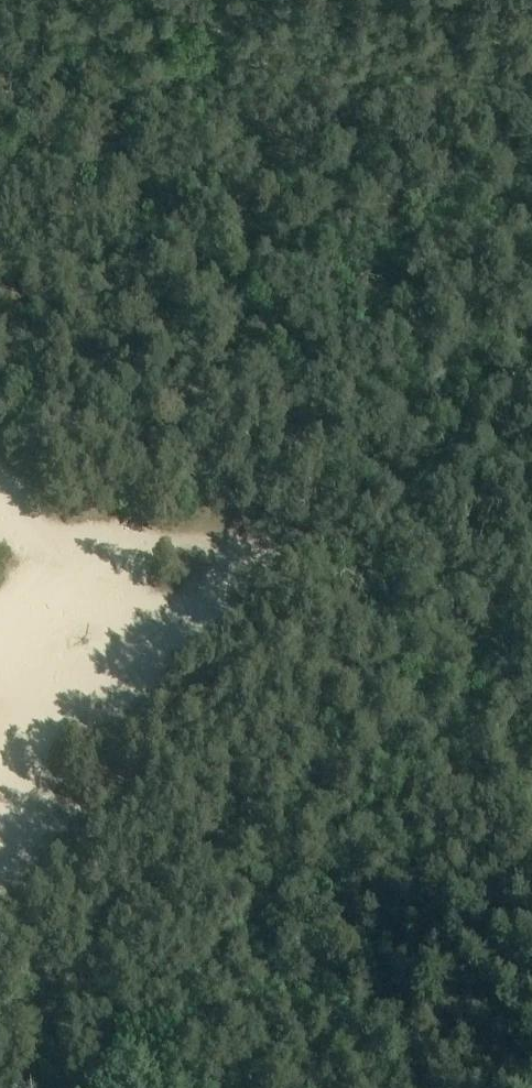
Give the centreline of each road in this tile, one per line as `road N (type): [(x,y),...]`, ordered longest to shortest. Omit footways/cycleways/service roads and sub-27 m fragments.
road 1 (track): [(409,563),(406,492),(379,429),(207,269),(112,121)]
road 2 (track): [(428,580),(454,632),(457,683),(395,950),(375,999),(415,1087)]
road 3 (track): [(375,999),(326,873),(320,799),(326,714)]
road 4 (track): [(112,121),(191,59),(246,0)]
road 5 (track): [(326,714),(409,563)]

